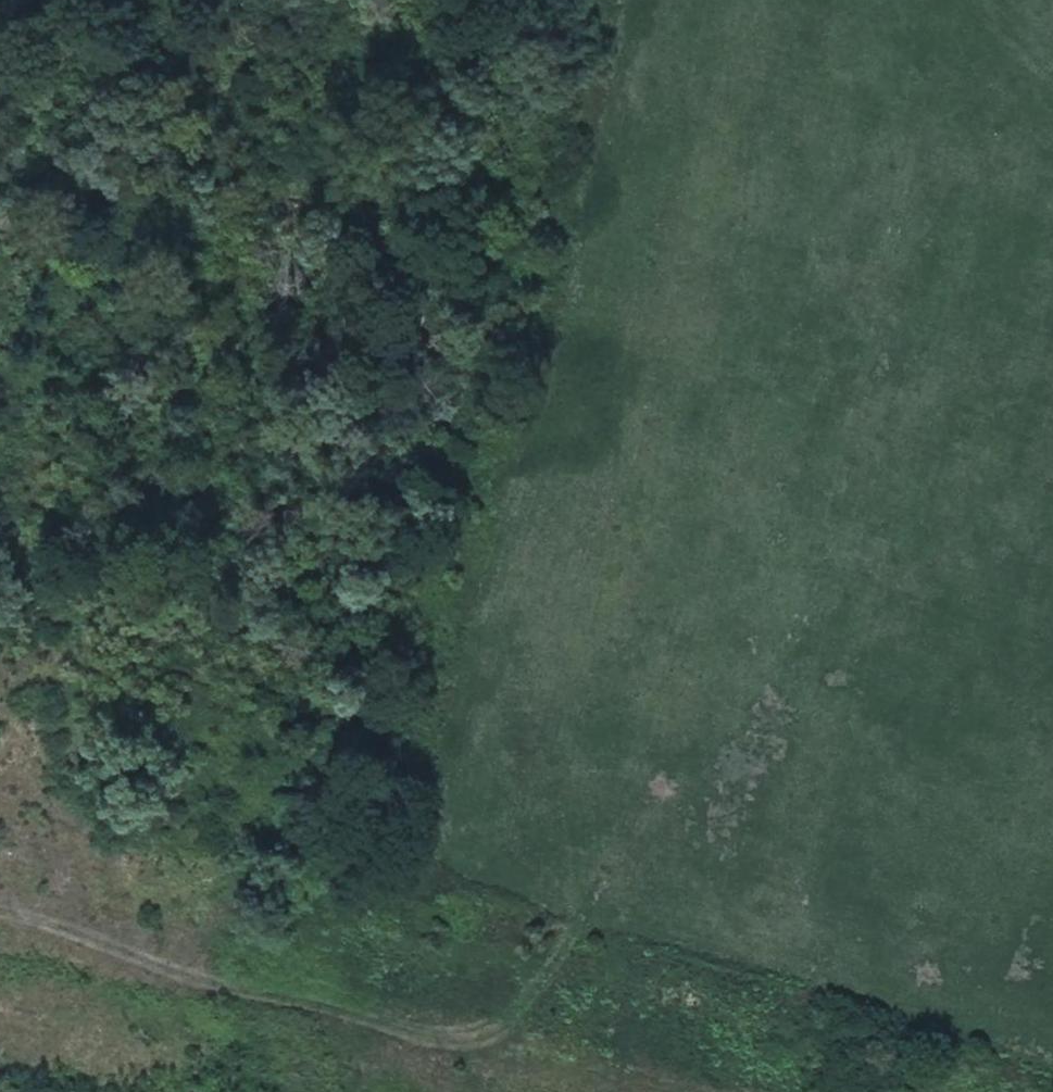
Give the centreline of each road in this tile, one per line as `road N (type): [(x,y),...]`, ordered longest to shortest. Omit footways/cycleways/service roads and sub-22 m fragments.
road 1 (track): [(0,909),(170,967),(684,1091)]

